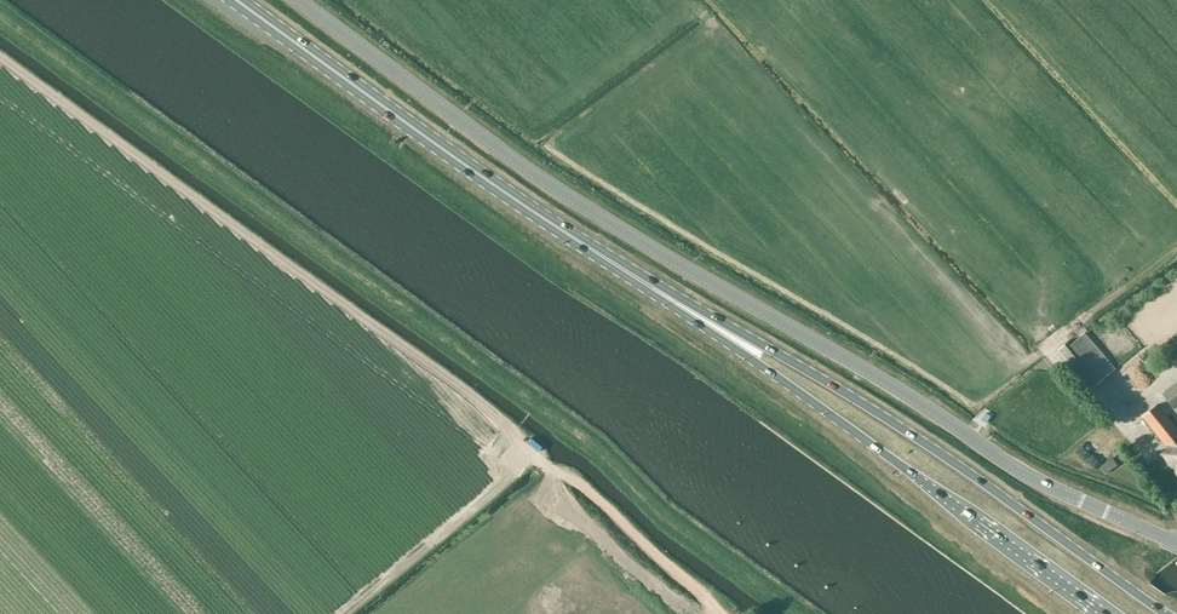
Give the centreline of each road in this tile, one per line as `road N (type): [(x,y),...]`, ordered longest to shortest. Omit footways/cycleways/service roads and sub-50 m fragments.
road 1 (unclassified): [(1176,542),(1015,469),(548,185),(298,0)]
road 2 (primary): [(1165,613),(902,429),(652,287)]
road 3 (primary): [(652,287),(1106,613)]
road 4 (primary): [(652,287),(237,0)]
road 5 (track): [(546,466),(583,489),(723,613)]

